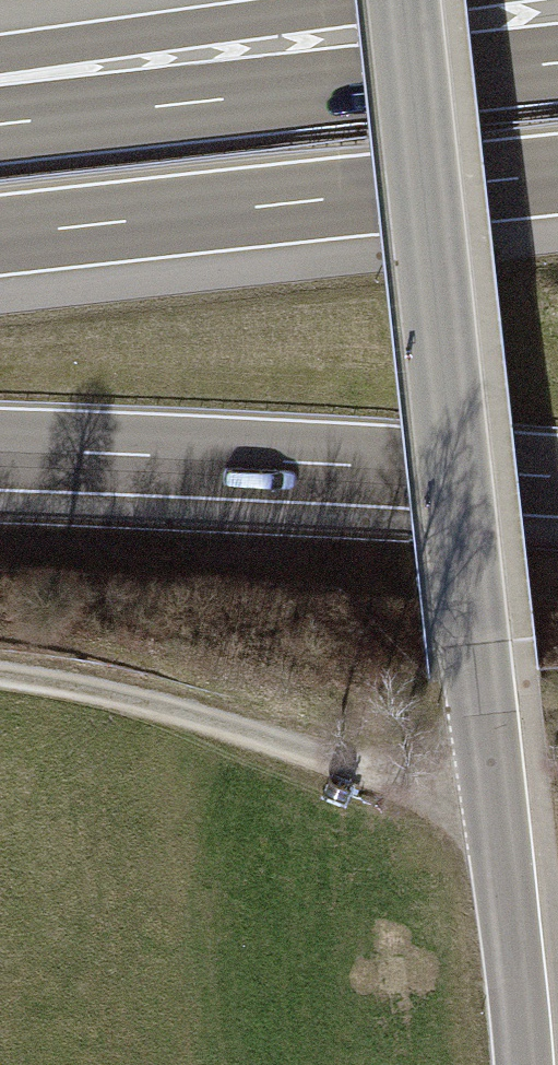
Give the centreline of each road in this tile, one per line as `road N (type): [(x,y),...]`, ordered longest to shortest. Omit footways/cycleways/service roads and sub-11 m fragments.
road 1 (residential): [(486,683),(415,0)]
road 2 (motorway): [(557,61),(0,125)]
road 3 (motorway): [(0,235),(557,174)]
road 4 (motorway): [(0,449),(557,476)]
road 5 (unclassified): [(0,690),(173,711),(508,831)]
road 6 (motorway): [(408,0),(0,61)]
road 7 (residential): [(508,831),(533,1064)]
road 8 (residential): [(486,683),(508,831)]

